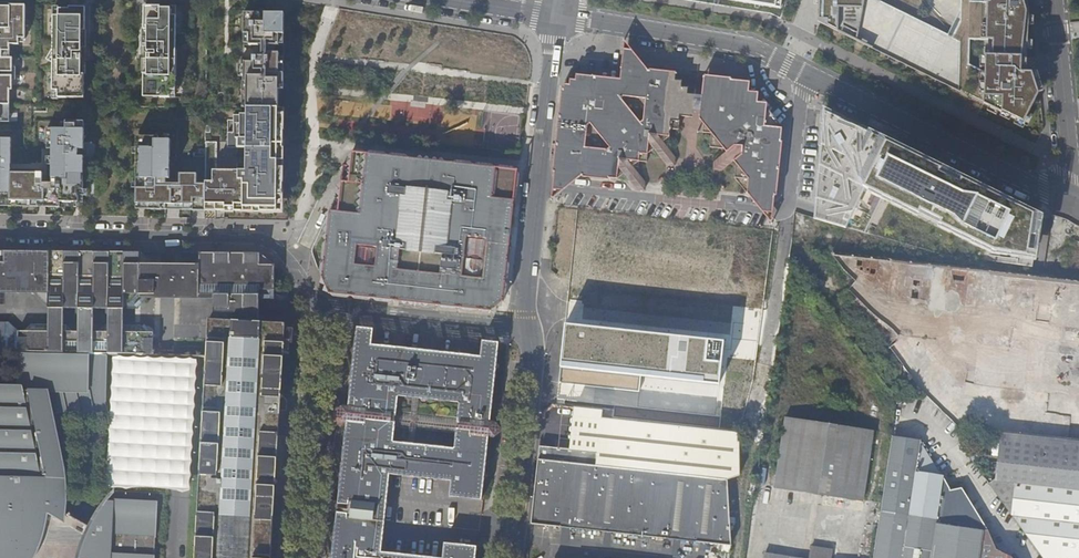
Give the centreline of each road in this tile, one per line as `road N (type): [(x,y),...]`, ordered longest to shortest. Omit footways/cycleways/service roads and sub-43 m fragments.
road 1 (residential): [(558,16),(751,46),(1071,202)]
road 2 (residential): [(0,233),(261,239),(278,248),(327,311)]
road 3 (residential): [(304,557),(327,311)]
road 4 (residential): [(515,557),(535,360),(528,330)]
road 5 (residential): [(535,191),(753,210)]
road 6 (residential): [(1071,202),(1055,0)]
road 7 (residential): [(327,311),(528,330)]
road 8 (residential): [(558,16),(535,191)]
road 9 (residential): [(535,191),(528,330)]

